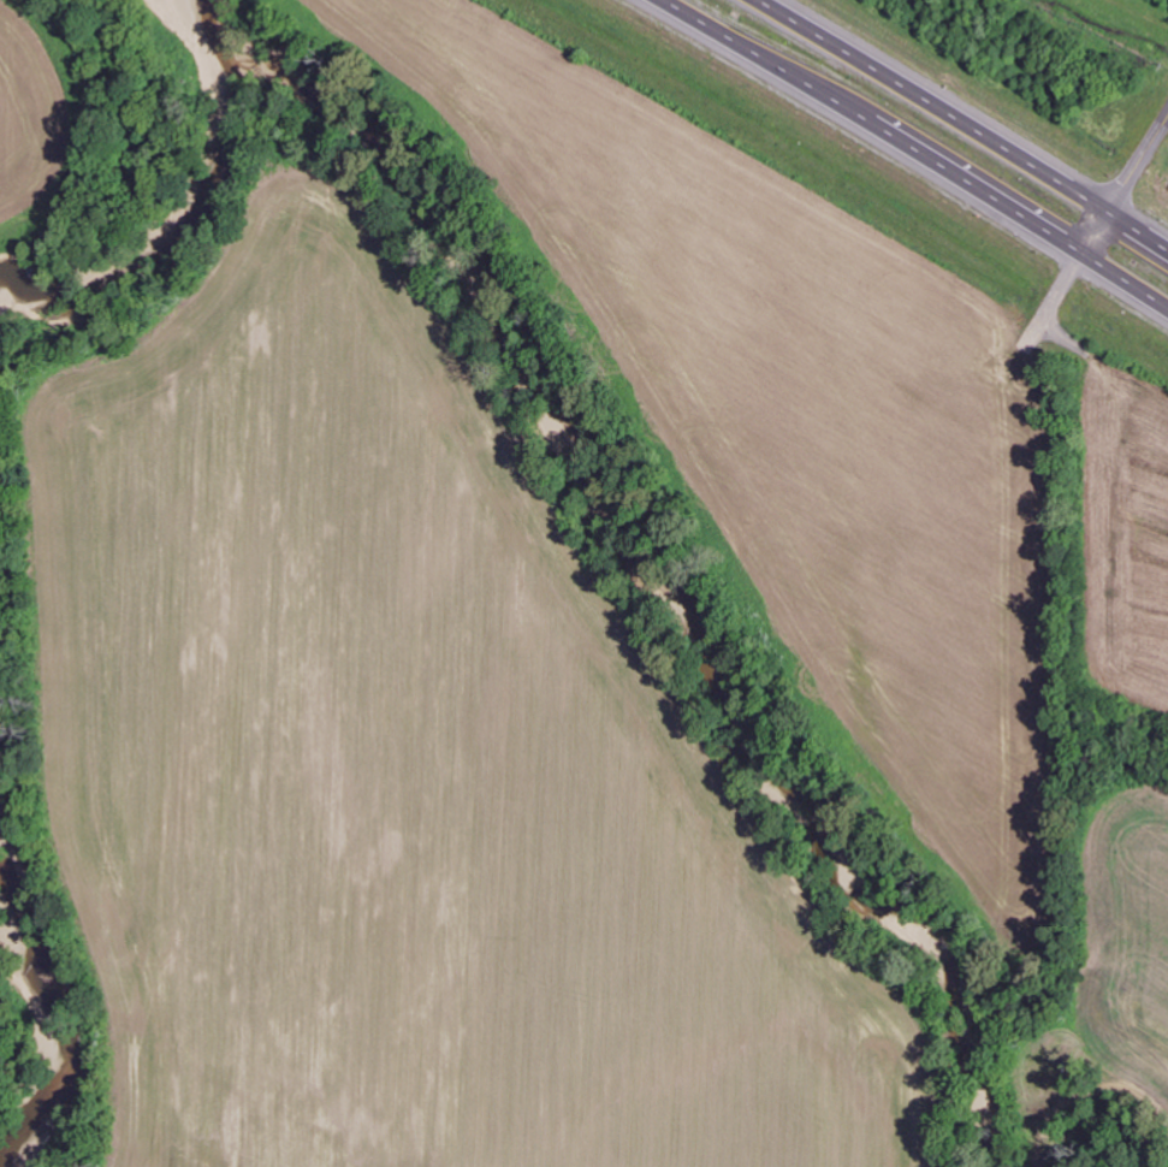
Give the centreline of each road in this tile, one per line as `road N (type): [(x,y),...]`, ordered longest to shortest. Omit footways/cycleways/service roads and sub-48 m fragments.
road 1 (trunk): [(674,0),(1167,307)]
road 2 (trunk): [(1167,255),(760,0)]
road 3 (tertiary): [(1167,127),(1080,250)]

